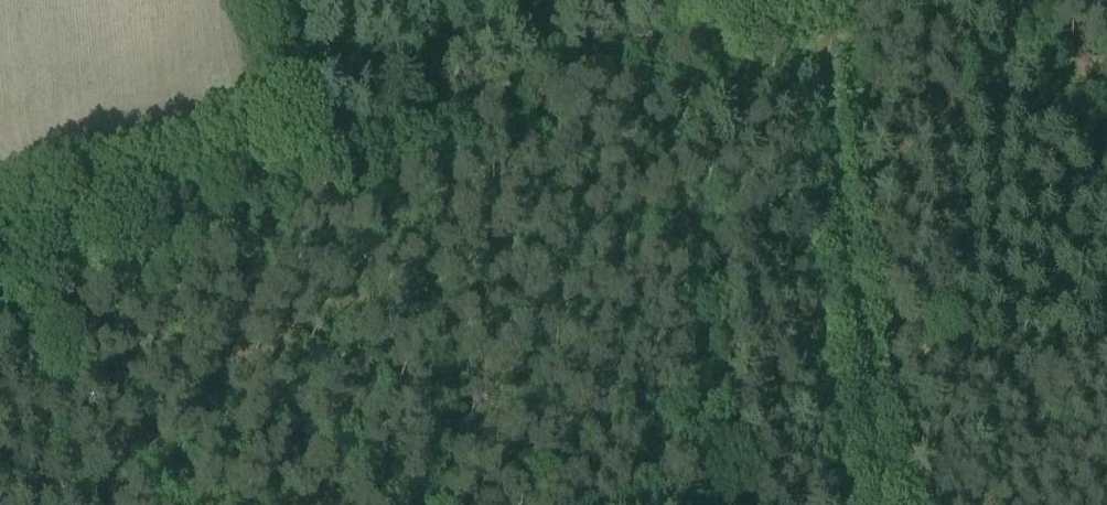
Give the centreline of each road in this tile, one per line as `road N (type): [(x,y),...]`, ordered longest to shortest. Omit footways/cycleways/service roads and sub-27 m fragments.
road 1 (unclassified): [(0,242),(775,0)]
road 2 (track): [(807,0),(832,104),(883,504)]

